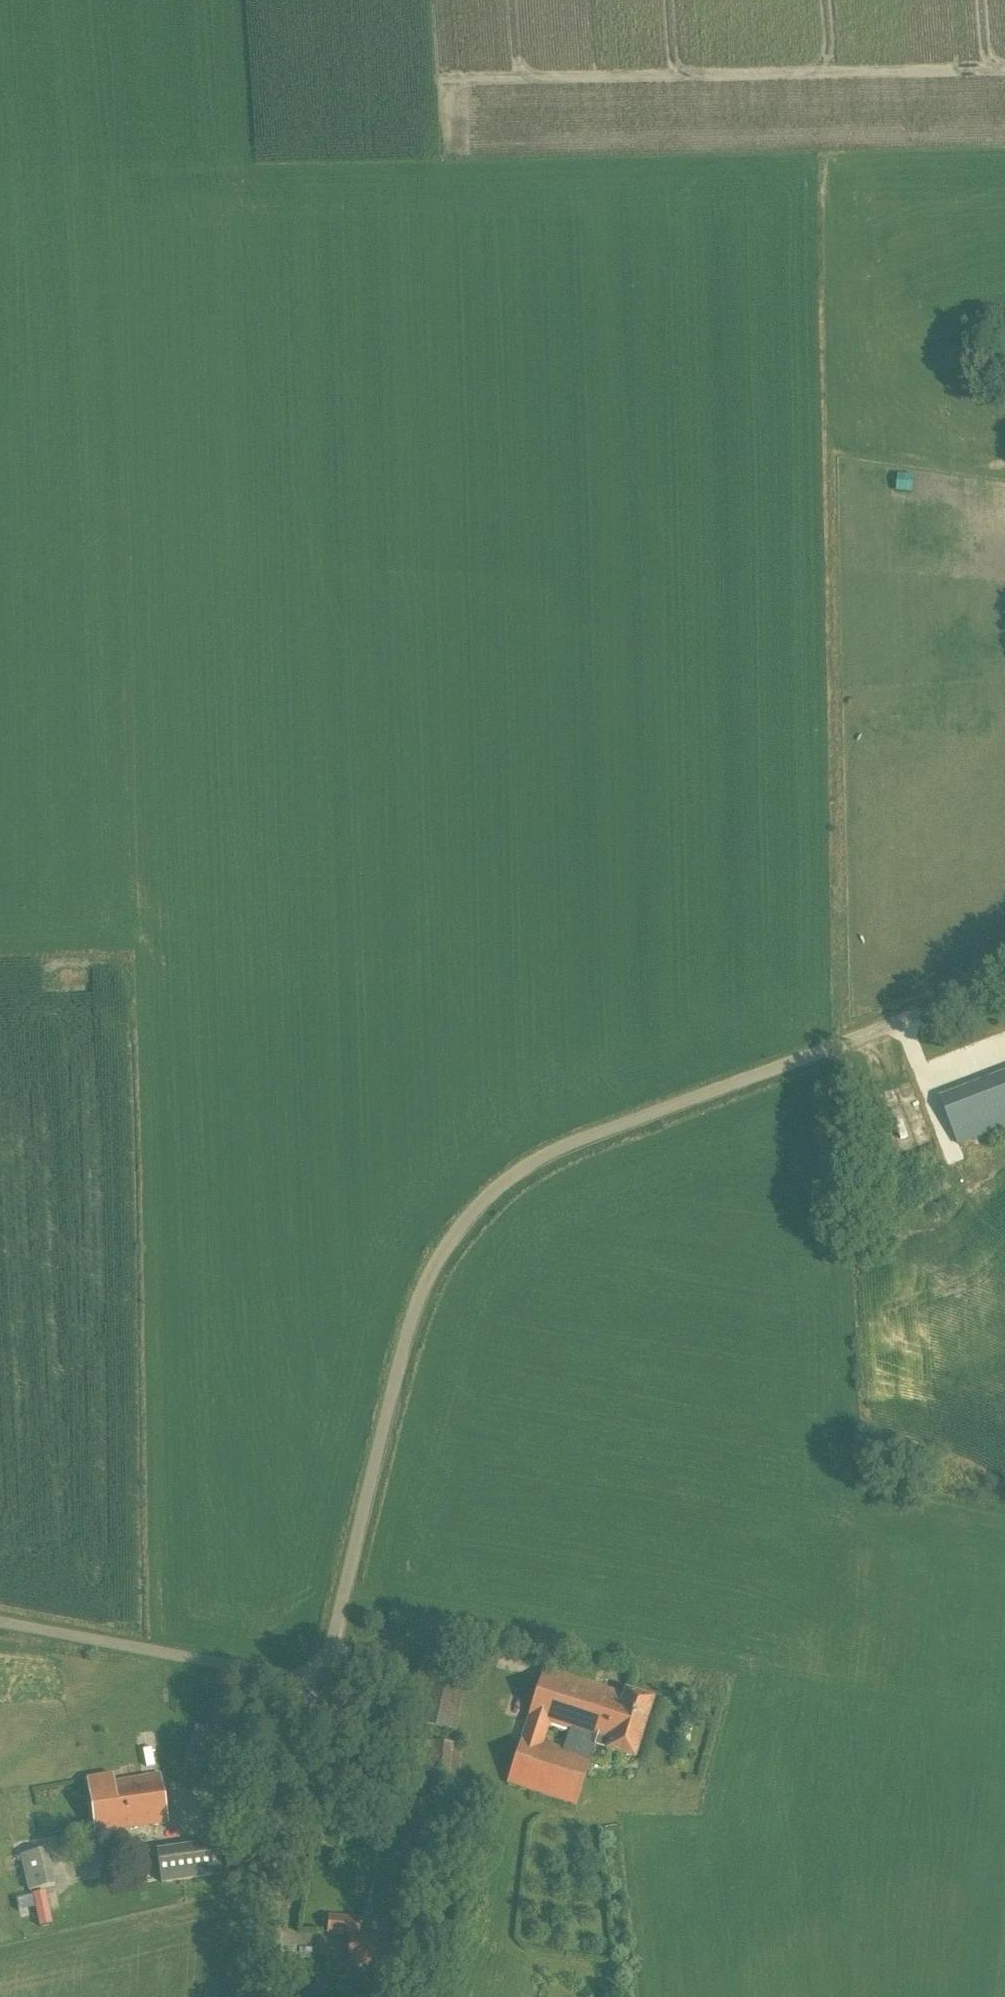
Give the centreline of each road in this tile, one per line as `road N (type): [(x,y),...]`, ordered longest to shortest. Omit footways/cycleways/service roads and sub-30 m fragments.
road 1 (unclassified): [(325,1683),(412,1321),(443,1253),(488,1197),(557,1150),(1004,986)]
road 2 (unclassified): [(325,1683),(0,1622)]
road 3 (unclassified): [(272,1996),(274,1892),(325,1683)]

